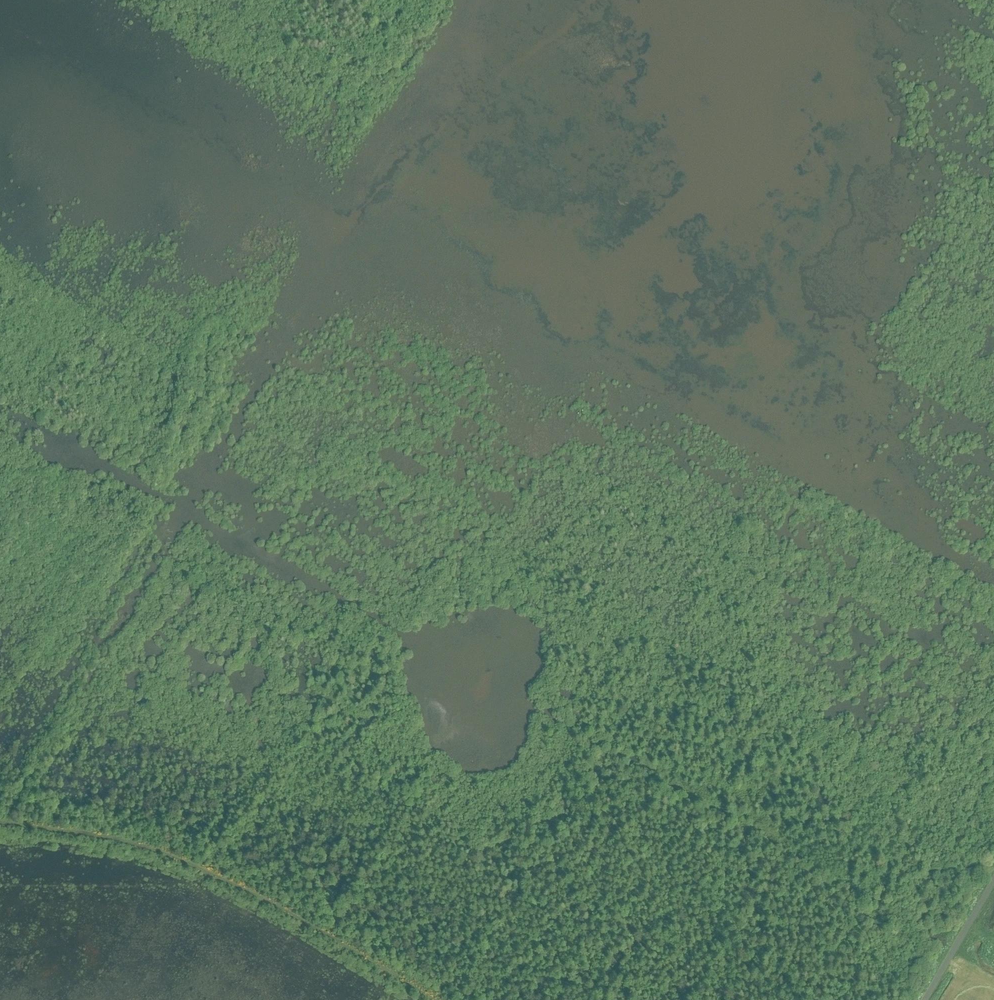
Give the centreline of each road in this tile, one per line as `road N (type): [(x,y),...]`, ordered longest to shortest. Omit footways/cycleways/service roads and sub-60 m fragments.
road 1 (track): [(0,824),(128,843),(199,867),(434,999)]
road 2 (unclassified): [(925,999),(993,881)]

